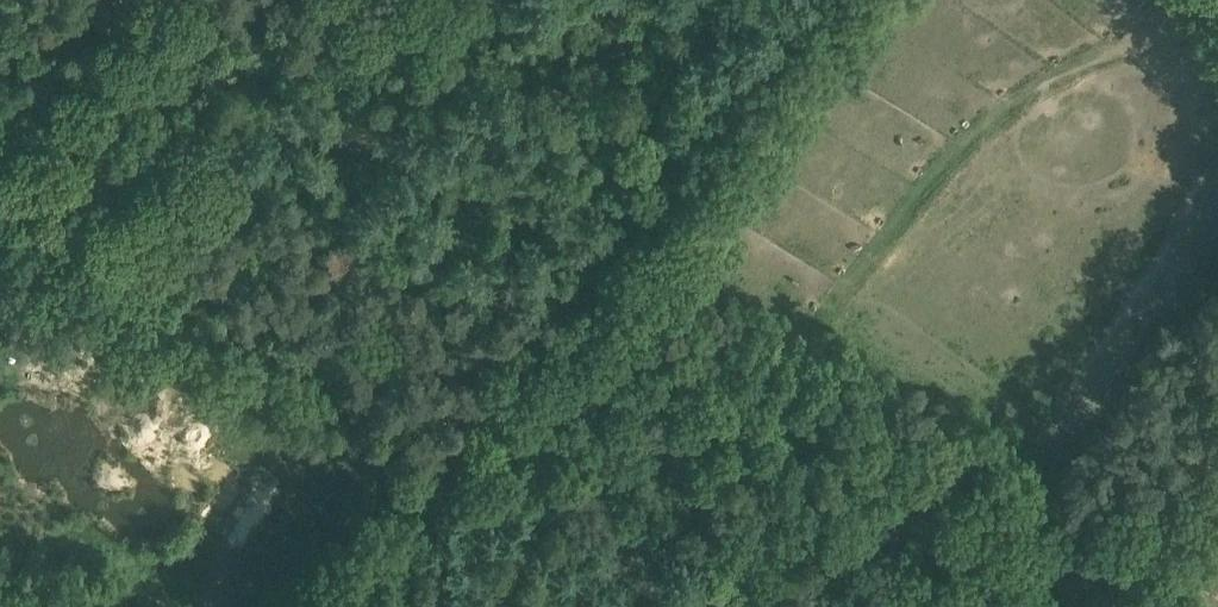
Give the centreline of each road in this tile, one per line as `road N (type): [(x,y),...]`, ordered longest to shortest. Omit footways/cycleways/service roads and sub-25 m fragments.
road 1 (track): [(496,415),(698,145)]
road 2 (track): [(698,145),(808,0)]
road 3 (track): [(449,485),(374,606)]

